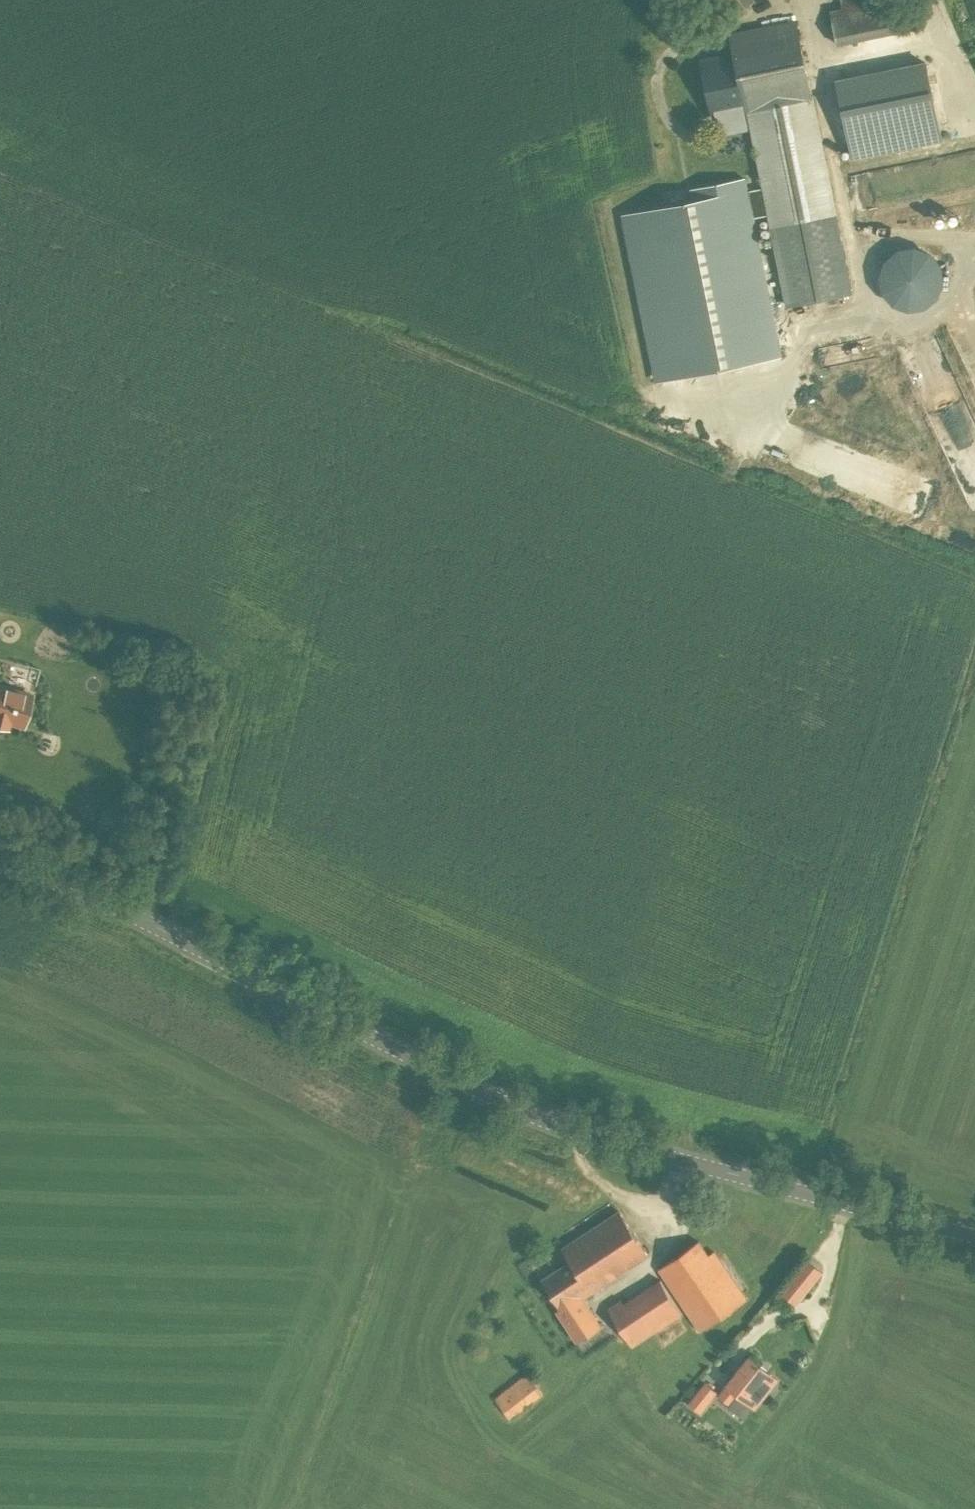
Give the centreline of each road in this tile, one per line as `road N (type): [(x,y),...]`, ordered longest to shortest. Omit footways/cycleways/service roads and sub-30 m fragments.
road 1 (secondary): [(0,867),(135,919),(509,1107),(974,1238)]

